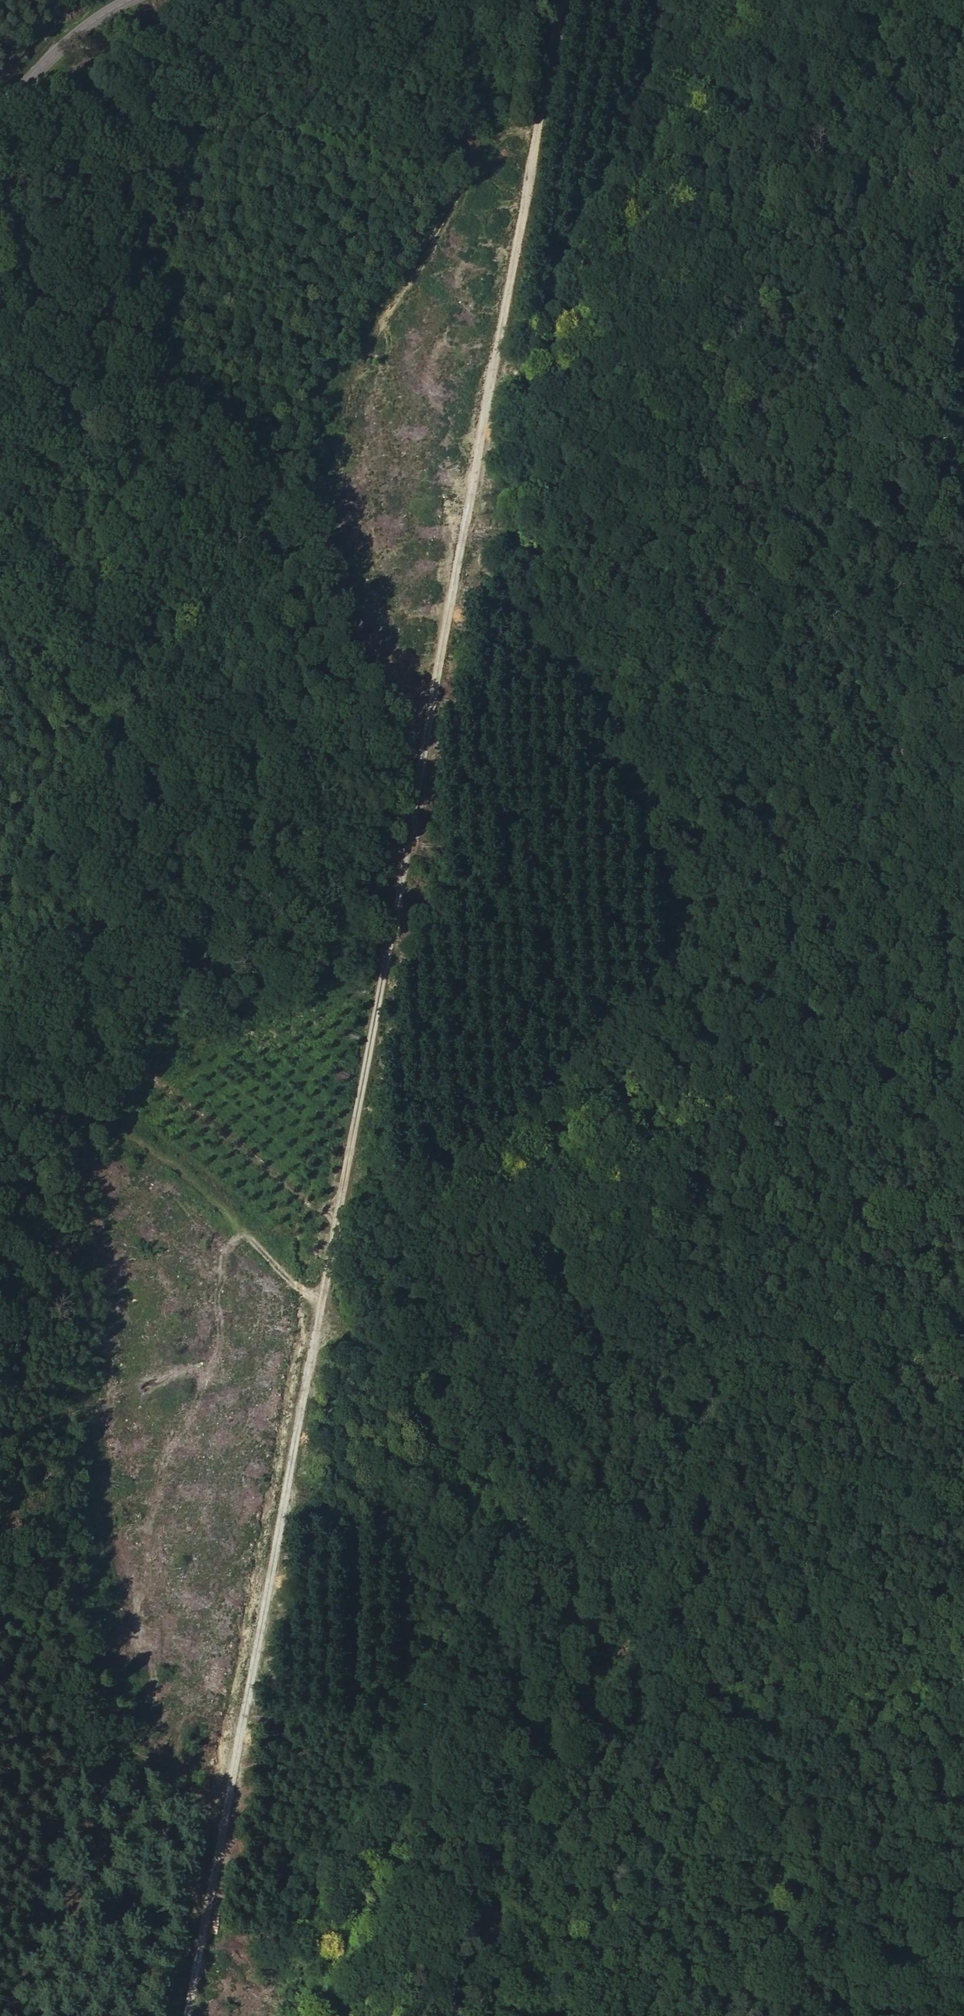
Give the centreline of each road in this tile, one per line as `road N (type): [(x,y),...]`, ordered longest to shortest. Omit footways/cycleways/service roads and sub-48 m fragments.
road 1 (track): [(194,2015),(252,1661),(562,0)]
road 2 (tertiary): [(0,109),(45,60),(130,0)]

